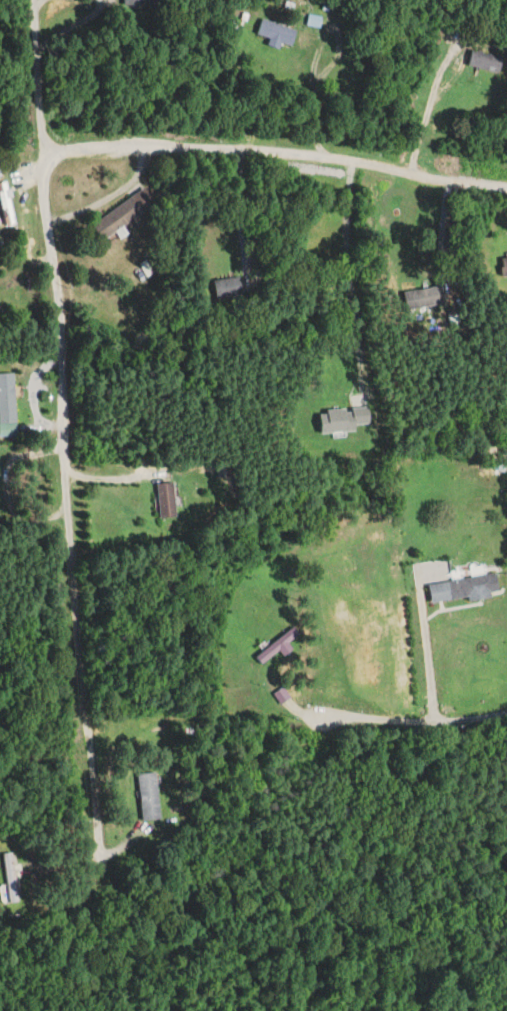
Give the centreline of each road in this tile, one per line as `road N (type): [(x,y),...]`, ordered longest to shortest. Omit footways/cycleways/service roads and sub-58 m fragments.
road 1 (residential): [(37,0),(99,857)]
road 2 (residential): [(43,152),(284,153),(506,183)]
road 3 (residential): [(506,710),(431,722),(318,710)]

